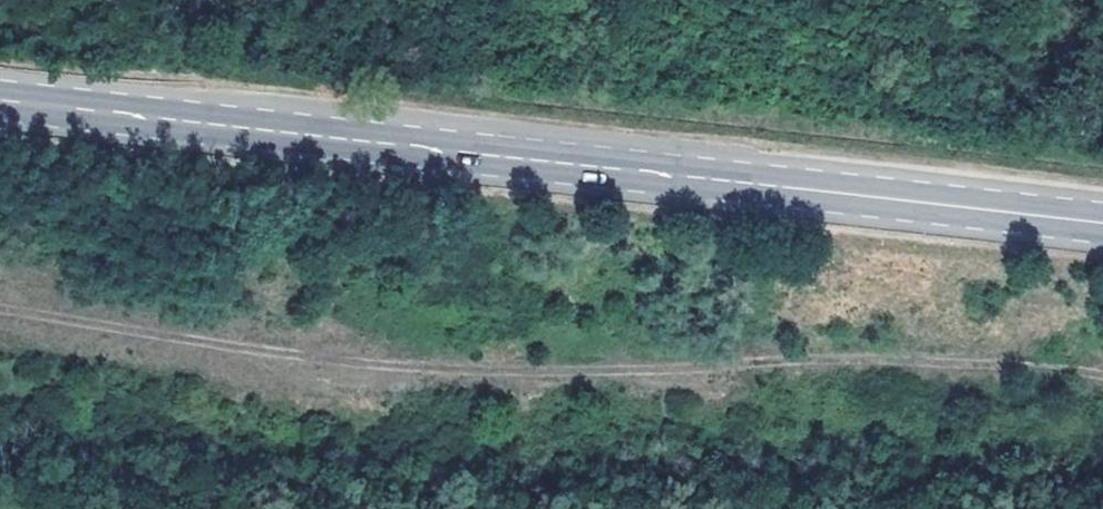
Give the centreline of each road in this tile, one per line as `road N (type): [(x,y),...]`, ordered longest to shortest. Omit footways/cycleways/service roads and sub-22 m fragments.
road 1 (primary): [(0,103),(1102,231)]
road 2 (track): [(0,312),(404,370),(876,368),(1102,385)]

